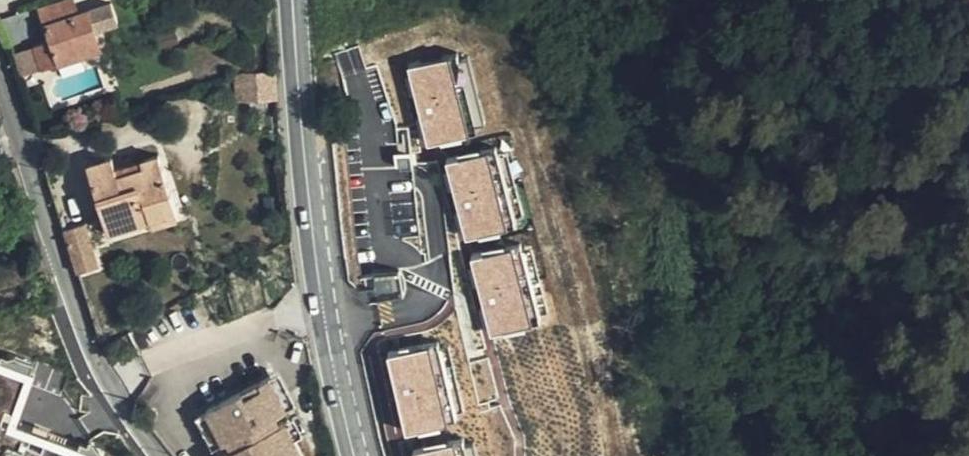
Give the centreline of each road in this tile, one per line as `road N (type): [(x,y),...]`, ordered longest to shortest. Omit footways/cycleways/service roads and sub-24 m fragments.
road 1 (tertiary): [(355,455),(316,278),(291,0)]
road 2 (residential): [(0,86),(83,336),(103,381),(159,455)]

